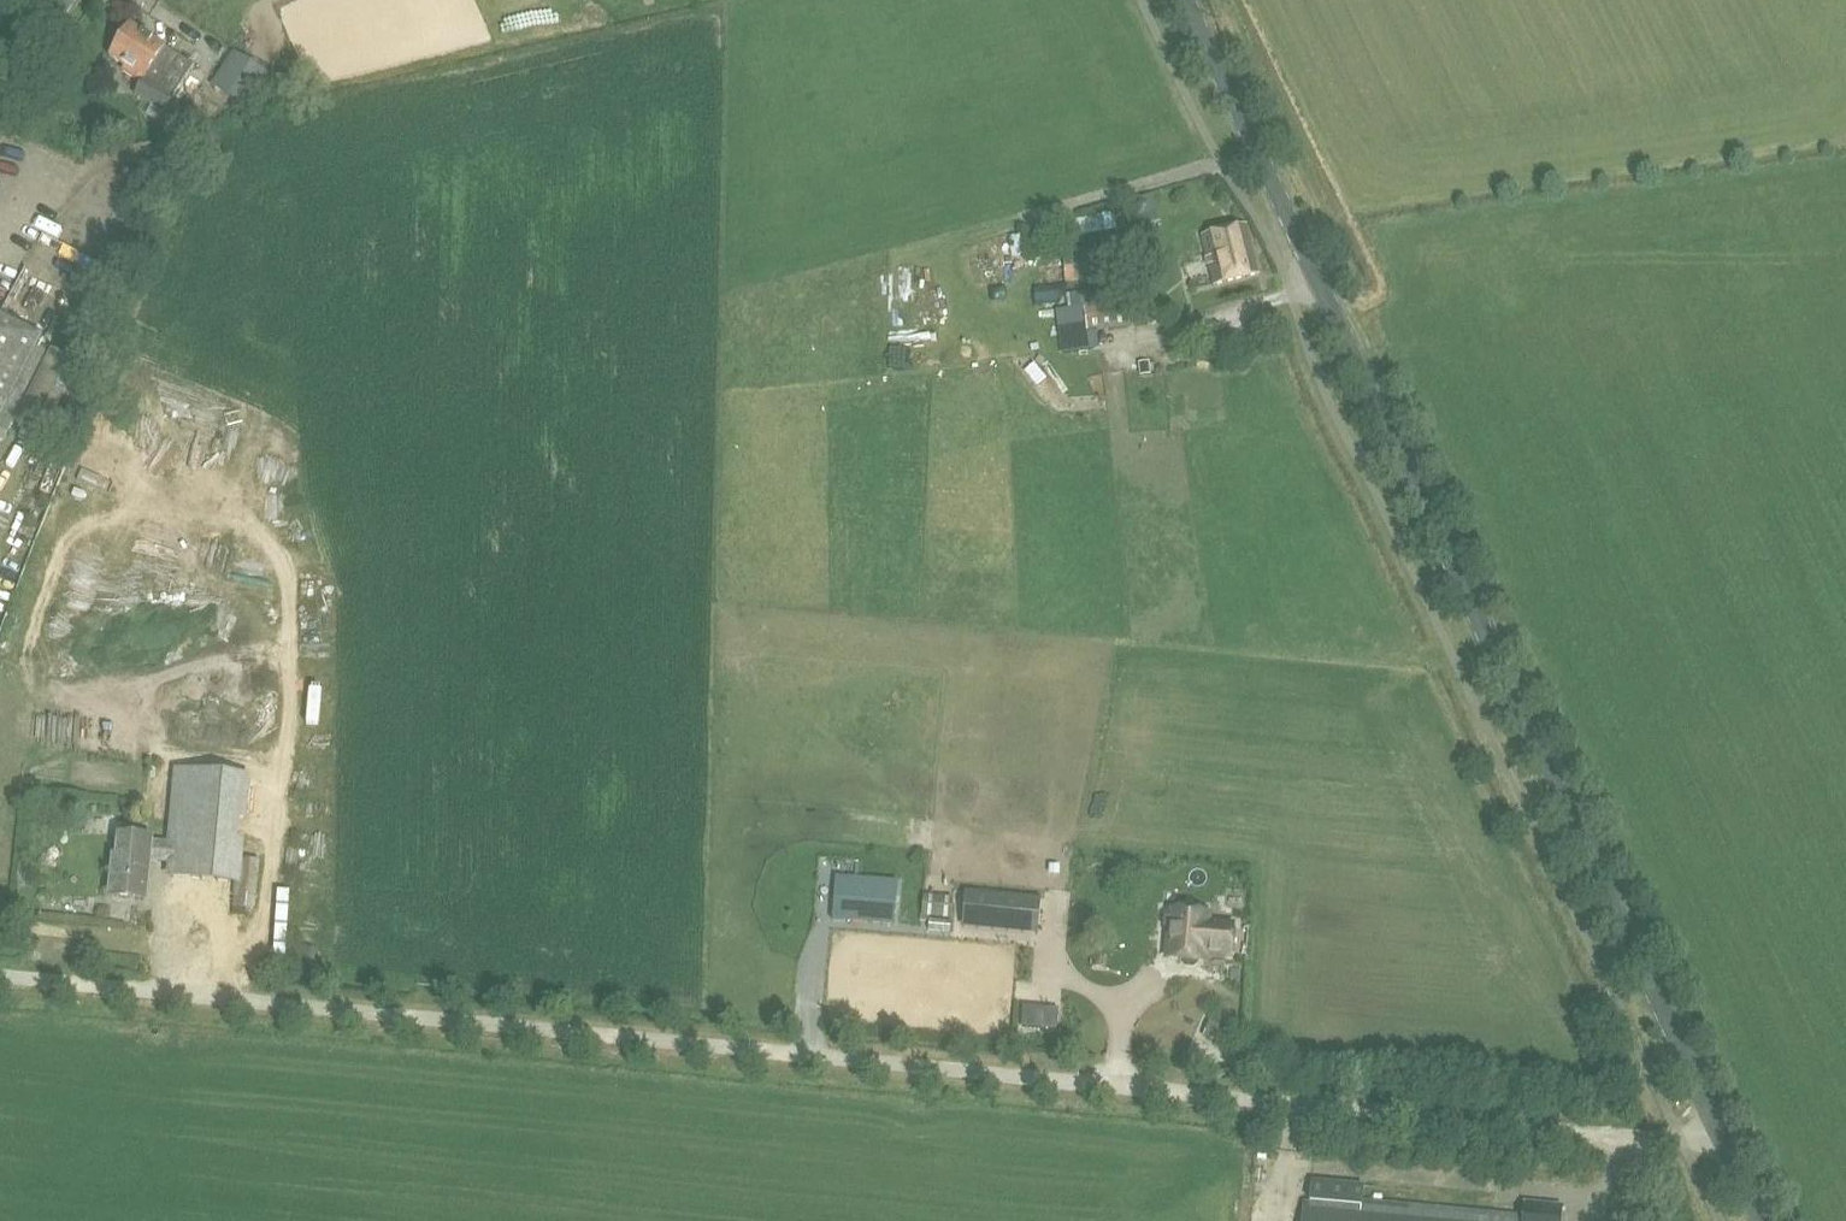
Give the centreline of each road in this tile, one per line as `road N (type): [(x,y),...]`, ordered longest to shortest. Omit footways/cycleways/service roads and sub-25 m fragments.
road 1 (unclassified): [(0,976),(1658,1139),(1719,1127)]
road 2 (tertiary): [(1719,1127),(1188,0)]

